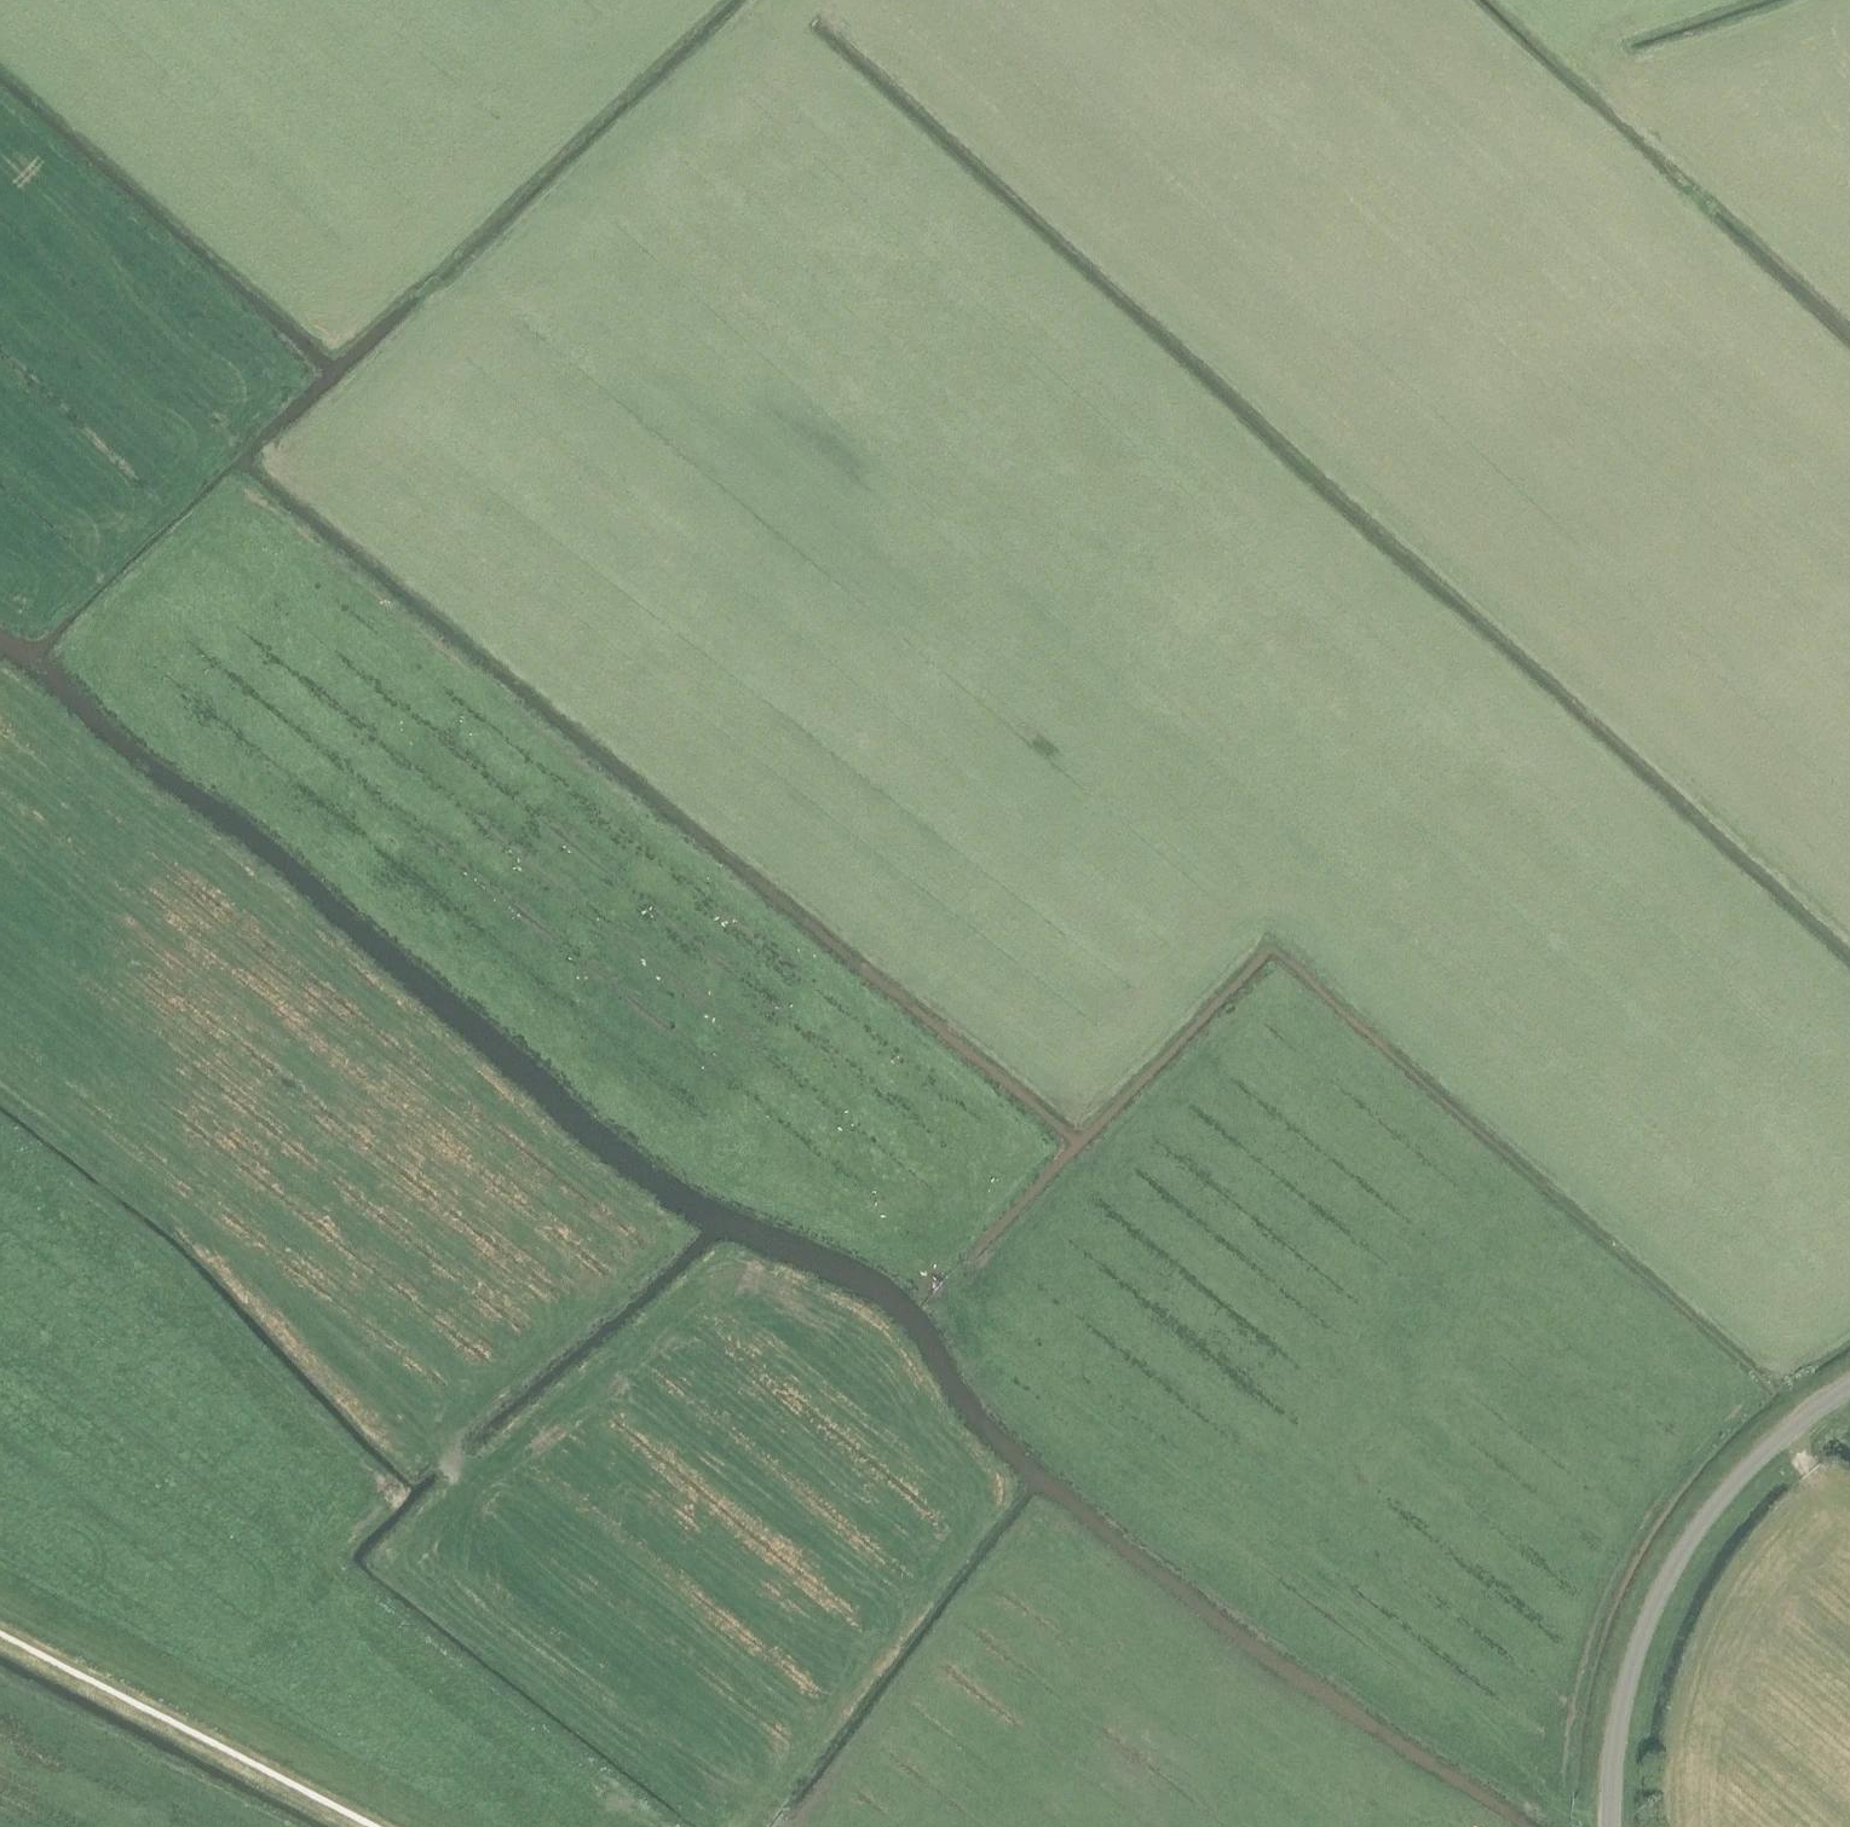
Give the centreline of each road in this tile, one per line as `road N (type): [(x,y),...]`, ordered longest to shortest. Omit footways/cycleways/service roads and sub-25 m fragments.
road 1 (unclassified): [(1612,1826),(1630,1671),(1672,1572),(1723,1501),(1809,1414),(1849,1386)]

